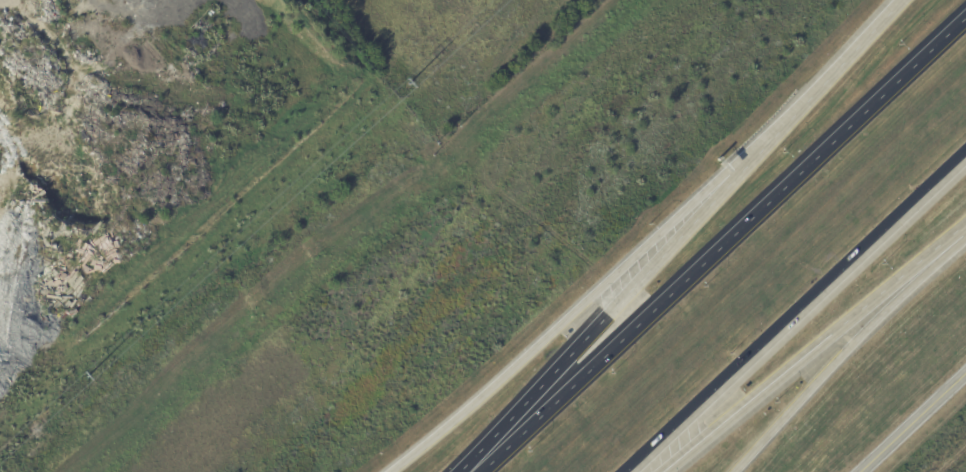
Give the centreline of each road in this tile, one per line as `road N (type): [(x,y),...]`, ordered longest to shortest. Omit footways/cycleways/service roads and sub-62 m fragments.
road 1 (motorway): [(965,13),(486,471)]
road 2 (motorway): [(634,471),(965,158)]
road 3 (motorway): [(709,200),(379,471)]
road 4 (motorway): [(709,200),(444,471)]
road 5 (motorway): [(670,471),(938,259)]
road 6 (motorway): [(739,471),(938,259)]
road 7 (motorway): [(908,0),(709,200)]
road 8 (residential): [(850,471),(965,365)]

